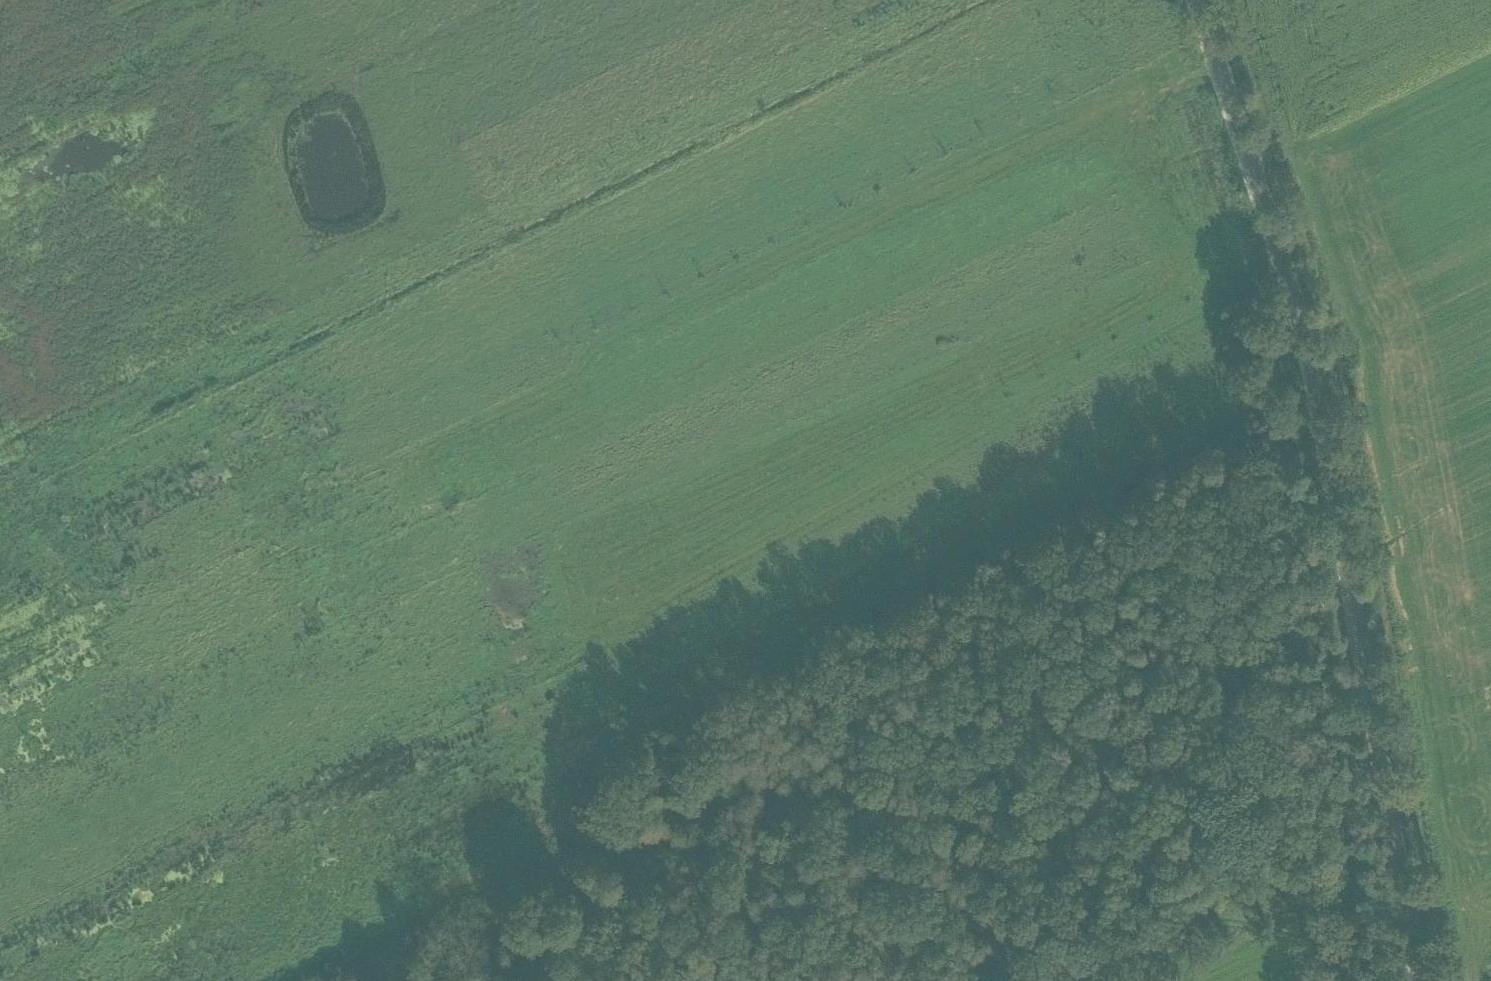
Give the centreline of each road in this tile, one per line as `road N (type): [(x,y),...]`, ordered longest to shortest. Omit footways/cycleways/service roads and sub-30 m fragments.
road 1 (tertiary): [(1423,980),(1311,364),(1199,0)]
road 2 (track): [(1412,918),(1328,917),(1295,874),(1273,859),(1248,857),(992,980)]

